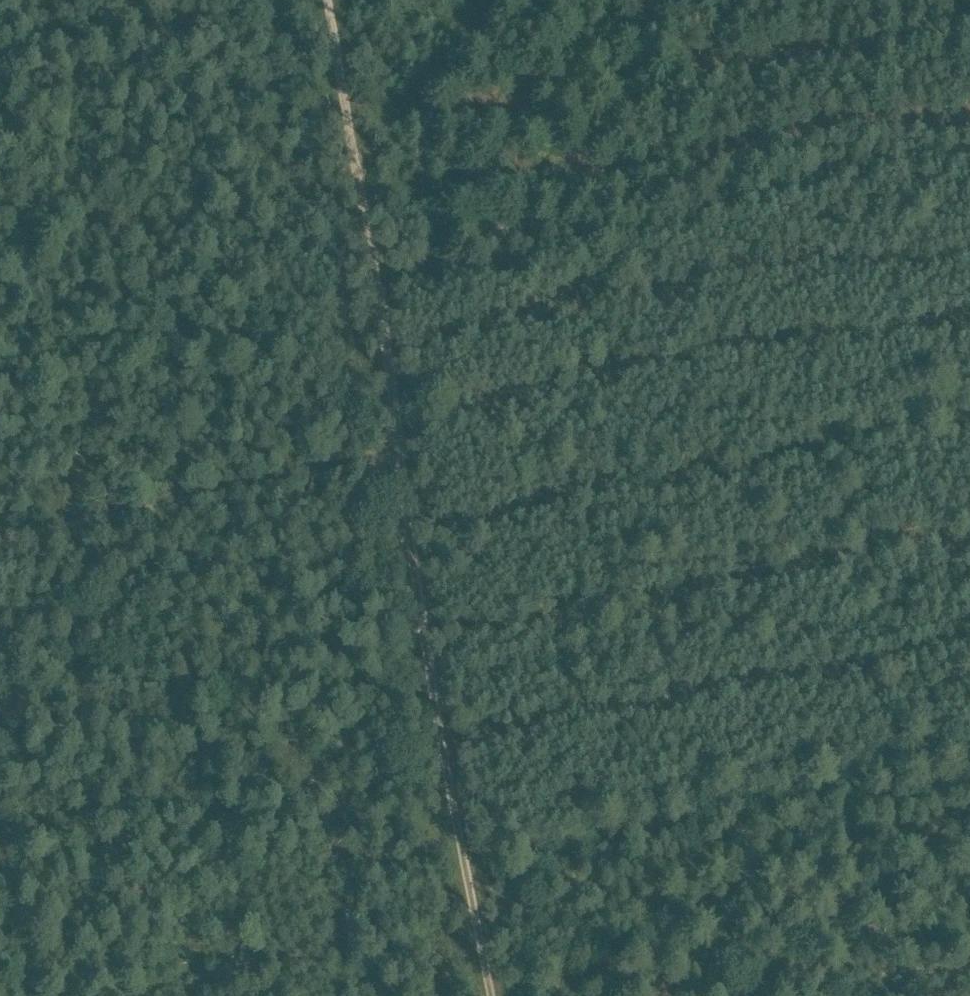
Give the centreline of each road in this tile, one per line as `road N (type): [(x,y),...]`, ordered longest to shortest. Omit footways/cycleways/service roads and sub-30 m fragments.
road 1 (track): [(969,155),(378,300)]
road 2 (track): [(491,995),(427,647),(402,457)]
road 3 (track): [(402,457),(326,0)]
road 4 (track): [(0,541),(402,457)]

